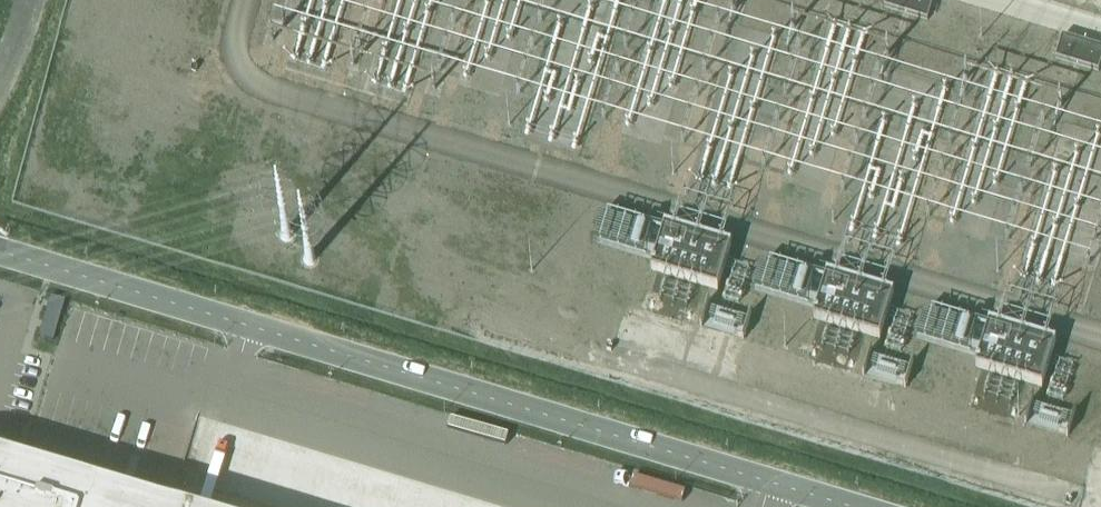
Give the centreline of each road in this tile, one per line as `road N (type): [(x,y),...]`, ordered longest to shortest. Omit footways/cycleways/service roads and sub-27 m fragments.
road 1 (unclassified): [(883,506),(0,244)]

